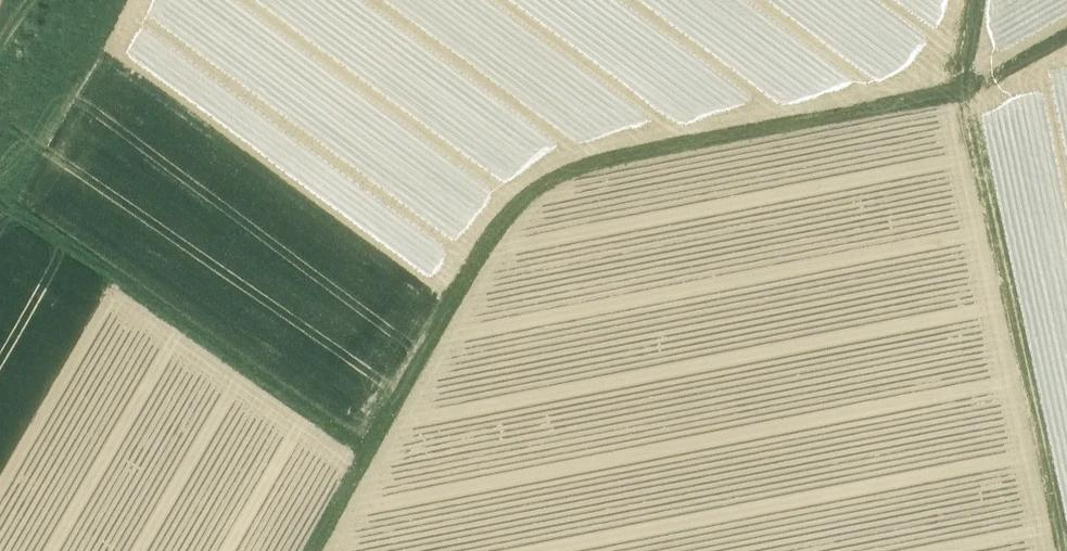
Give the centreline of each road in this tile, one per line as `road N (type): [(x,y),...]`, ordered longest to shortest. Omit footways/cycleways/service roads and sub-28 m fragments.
road 1 (track): [(977,99),(586,182),(548,200),(512,243),(379,478)]
road 2 (track): [(340,550),(379,478),(0,201)]
road 3 (track): [(1066,549),(977,99)]

